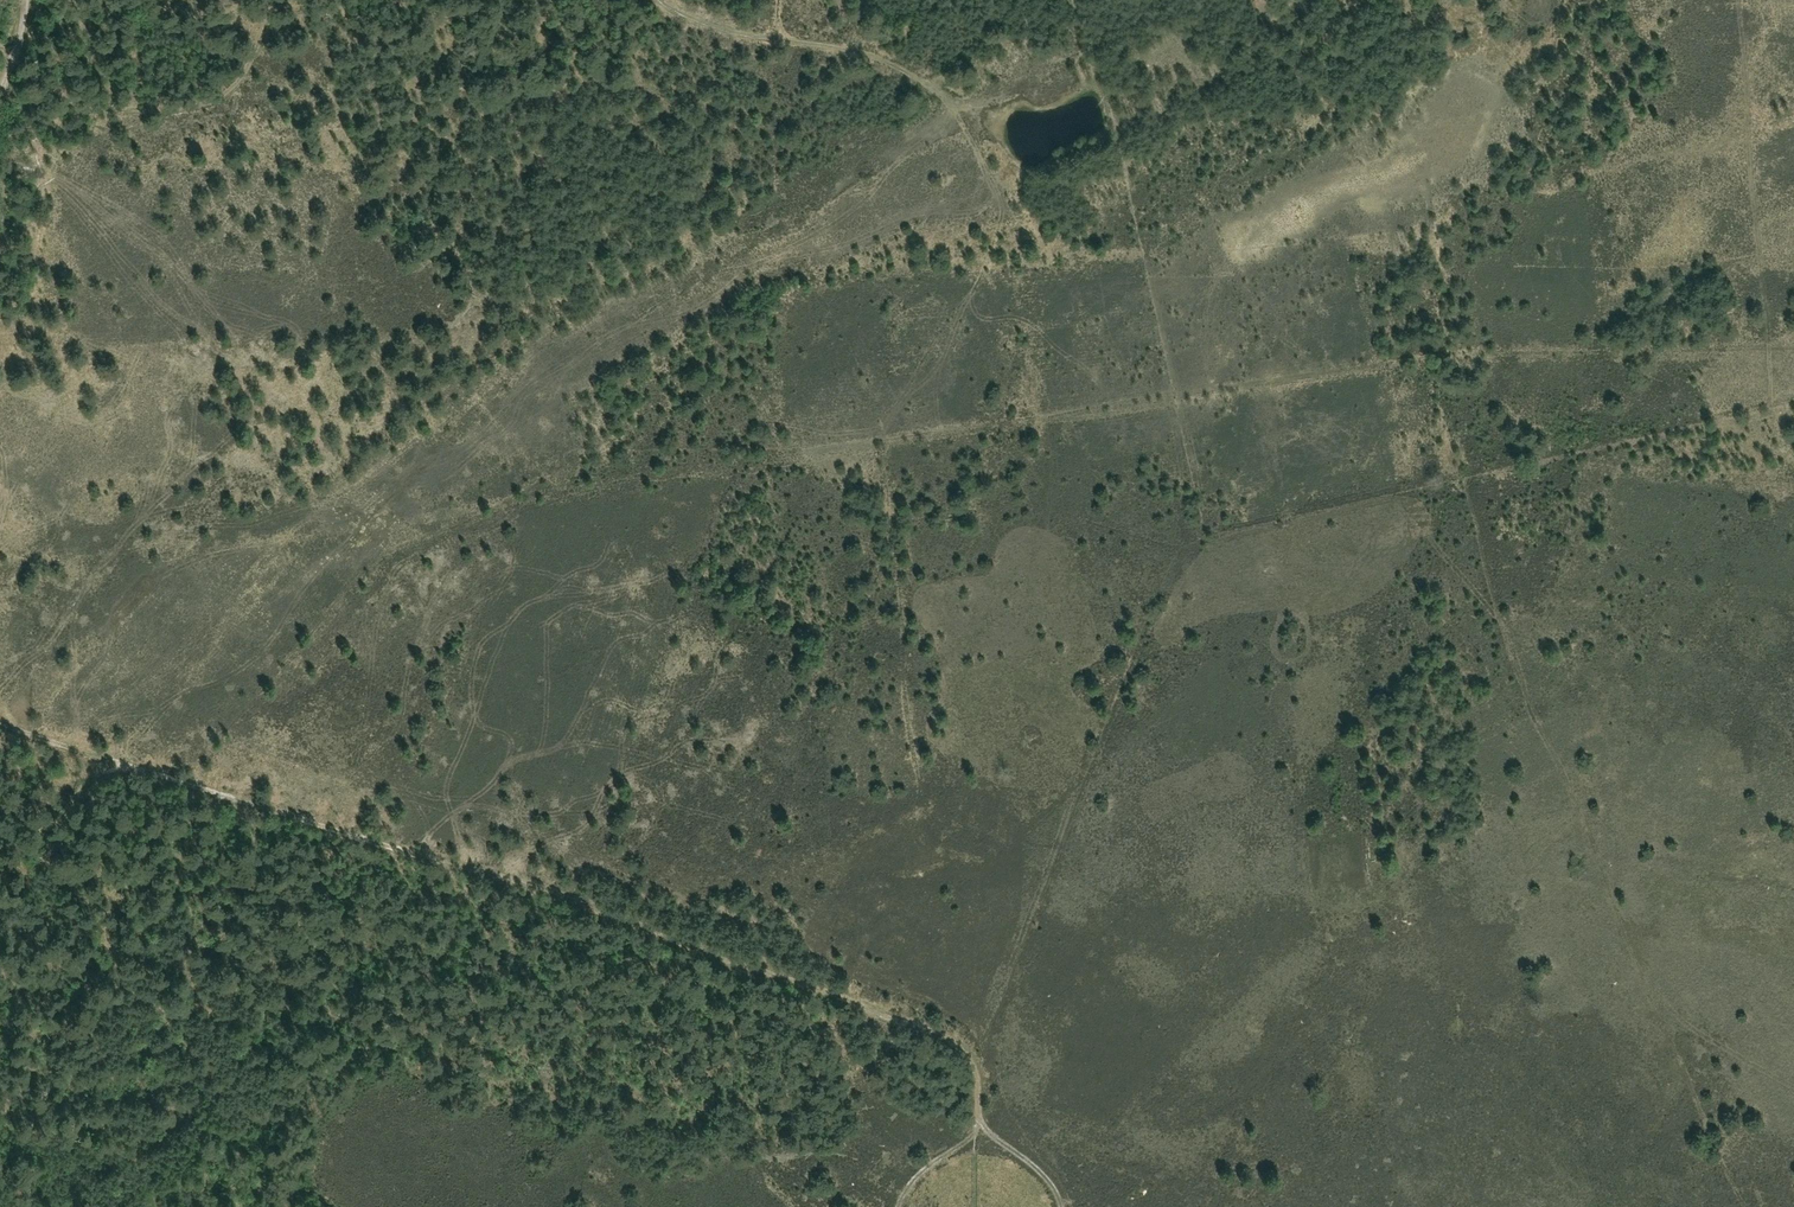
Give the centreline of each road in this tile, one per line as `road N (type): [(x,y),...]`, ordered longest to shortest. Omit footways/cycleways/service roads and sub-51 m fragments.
road 1 (track): [(0,722),(216,798),(535,887),(947,1035),(973,1061),(976,1135)]
road 2 (track): [(0,796),(24,805),(66,800),(94,753)]

